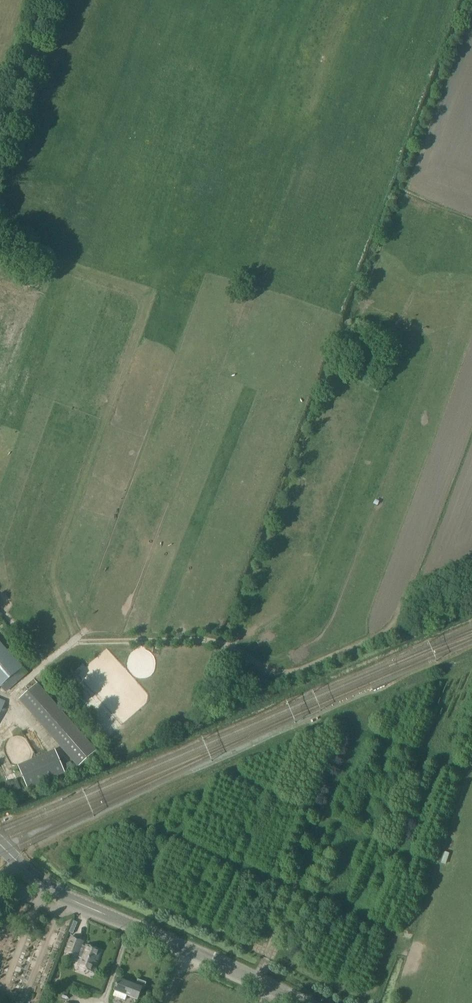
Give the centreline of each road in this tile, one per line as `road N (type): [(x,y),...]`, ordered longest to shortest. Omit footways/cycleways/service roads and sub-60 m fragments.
road 1 (track): [(0,243),(135,290),(145,305),(55,559),(56,589),(80,642),(204,640),(285,674),(383,633),(416,588),(471,571)]
road 2 (tertiary): [(302,1002),(76,902),(0,845)]
road 3 (unclassified): [(0,143),(53,0)]

